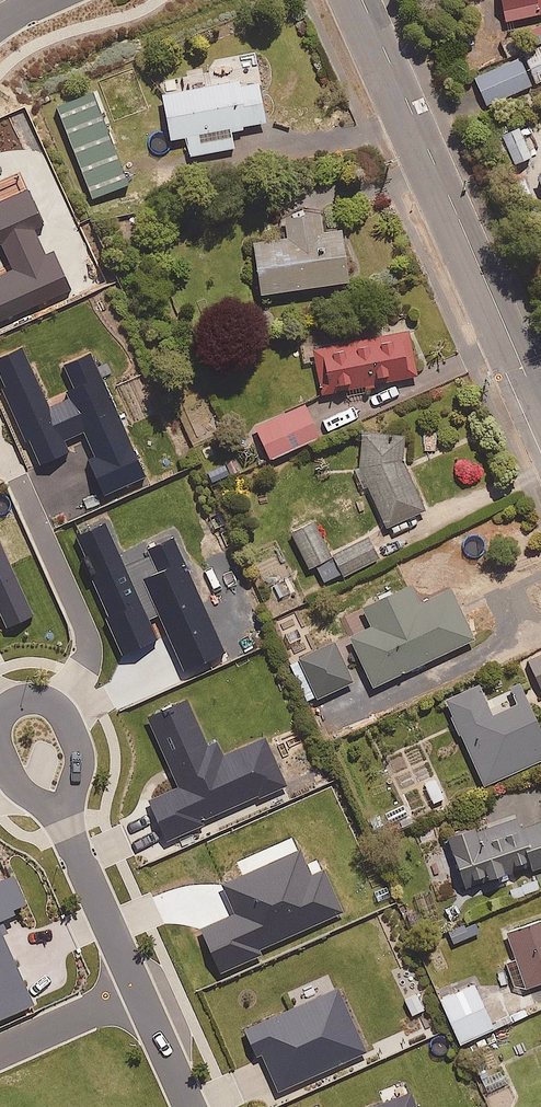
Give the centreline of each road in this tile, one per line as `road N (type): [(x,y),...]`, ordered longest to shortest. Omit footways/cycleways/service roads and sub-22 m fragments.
road 1 (residential): [(361,0),(538,403)]
road 2 (residential): [(142,993),(62,817)]
road 3 (residential): [(0,1056),(142,993)]
road 4 (residential): [(0,715),(17,700),(53,704),(79,753),(79,774)]
road 5 (residential): [(195,1106),(142,993)]

